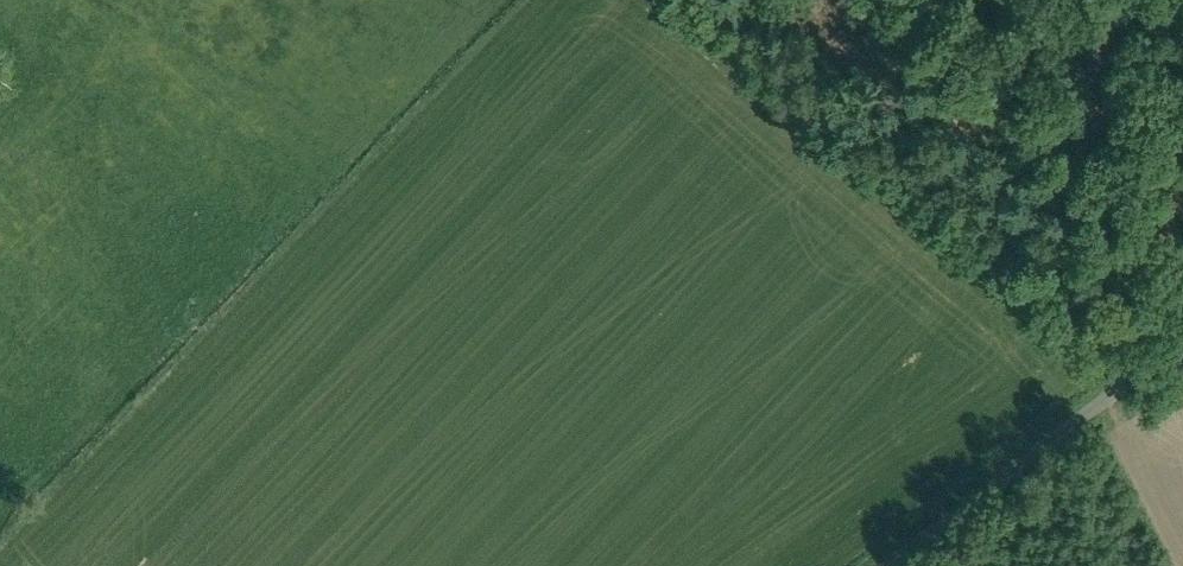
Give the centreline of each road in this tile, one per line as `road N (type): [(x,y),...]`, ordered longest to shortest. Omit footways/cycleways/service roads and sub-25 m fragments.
road 1 (unclassified): [(899,565),(1182,339)]

